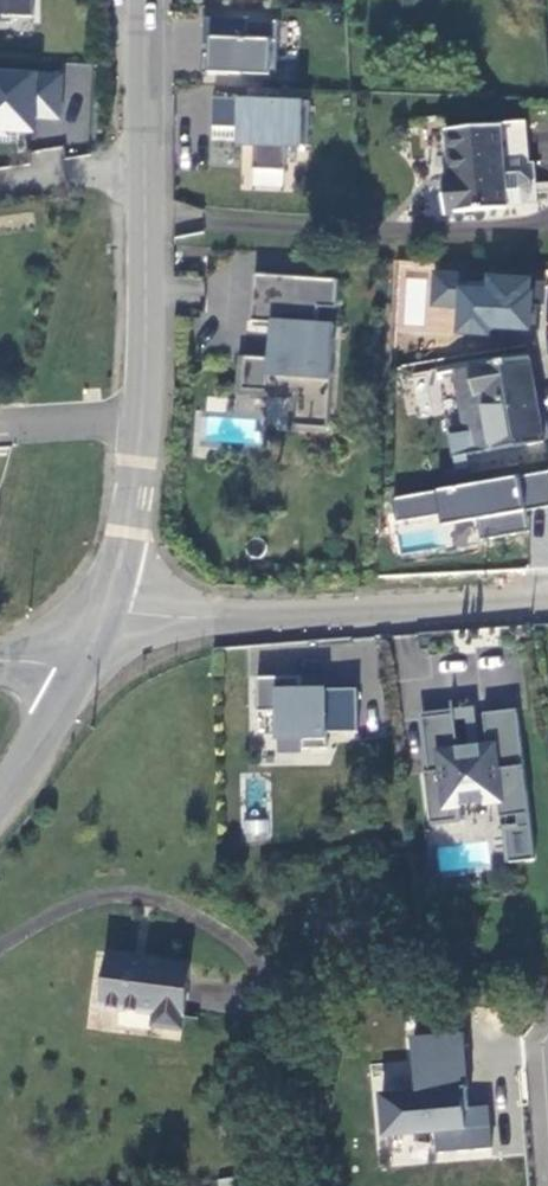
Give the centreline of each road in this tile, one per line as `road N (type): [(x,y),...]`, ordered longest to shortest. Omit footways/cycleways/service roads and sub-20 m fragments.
road 1 (tertiary): [(106,608),(200,615),(547,594)]
road 2 (tertiary): [(145,168),(141,421)]
road 3 (tertiary): [(141,421),(106,608)]
road 4 (tertiary): [(145,0),(145,168)]
road 5 (residential): [(145,168),(0,188)]
road 6 (secondary): [(76,677),(0,797)]
road 7 (residential): [(0,430),(141,421)]

